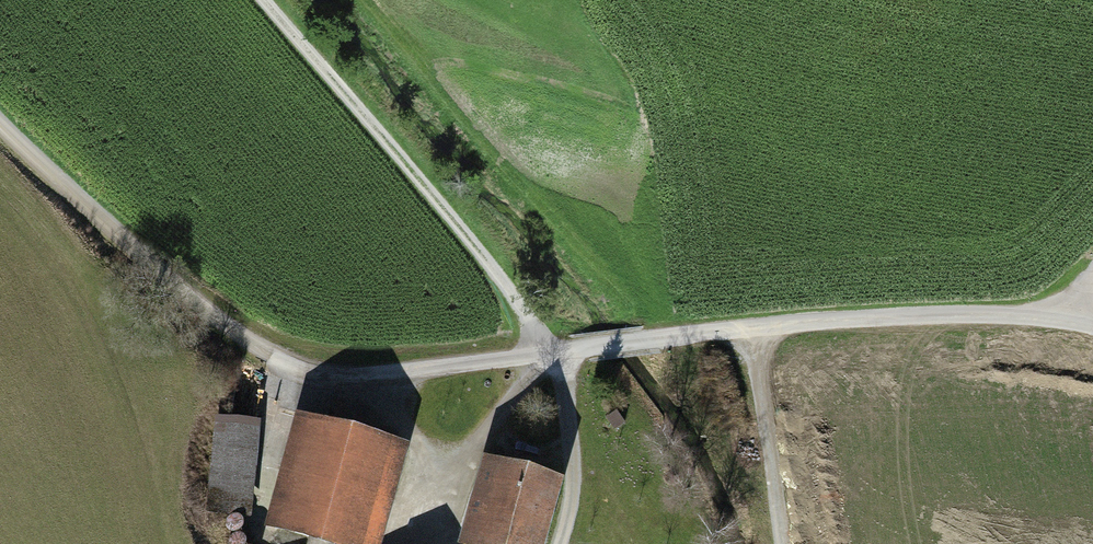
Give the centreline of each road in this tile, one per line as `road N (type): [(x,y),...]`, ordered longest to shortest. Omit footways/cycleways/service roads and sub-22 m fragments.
road 1 (track): [(550,355),(374,378),(314,378),(279,366),(168,283),(0,129)]
road 2 (track): [(550,355),(753,324),(1053,309)]
road 3 (track): [(262,0),(550,355)]
road 4 (track): [(781,543),(753,324)]
road 5 (track): [(560,543),(579,477),(574,351)]

